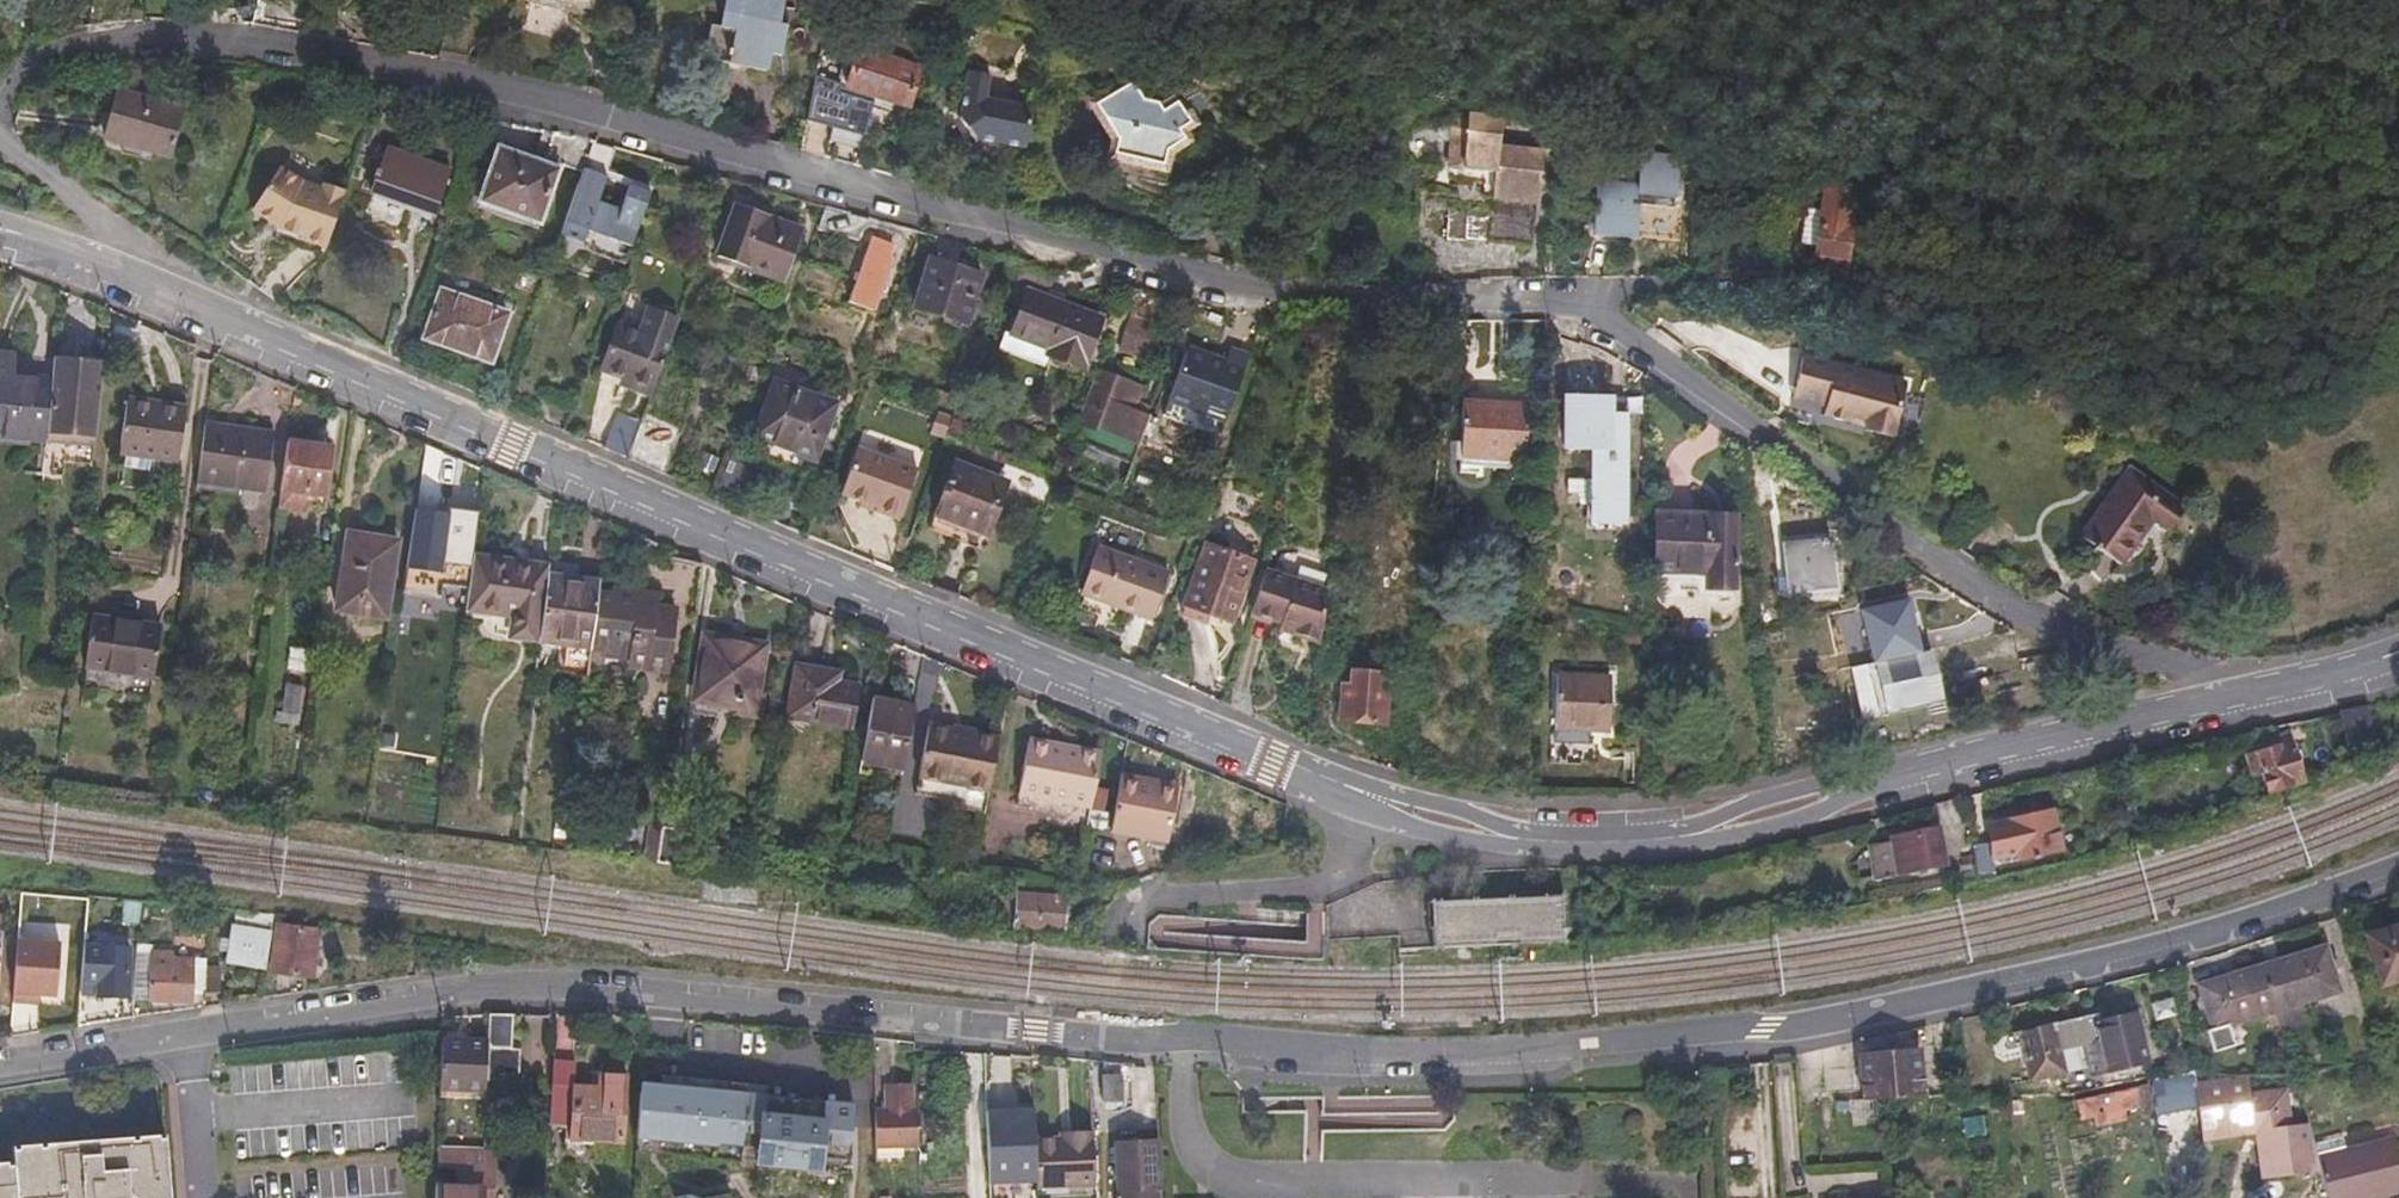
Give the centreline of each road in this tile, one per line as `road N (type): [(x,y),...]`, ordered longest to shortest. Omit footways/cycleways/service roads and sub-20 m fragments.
road 1 (residential): [(0,1066),(503,990),(1330,1054),(1590,1047),(1790,1028),(2108,962),(2398,870)]
road 2 (residential): [(0,86),(53,57),(147,41),(372,65),(622,115),(1292,303),(1452,309),(1564,302),(1745,426),(1919,561),(2047,636),(2247,692)]
road 3 (residential): [(147,287),(1362,798)]
road 4 (residential): [(1362,798),(1467,829),(1598,846),(1667,840),(1970,757),(2247,692)]
road 5 (residential): [(1091,943),(1105,919),(1141,902),(1311,894),(1344,869),(1362,798)]
road 6 (residential): [(0,147),(84,212),(147,287)]
road 7 (residential): [(0,233),(147,287)]
road 8 (residential): [(2247,692),(2398,653)]

